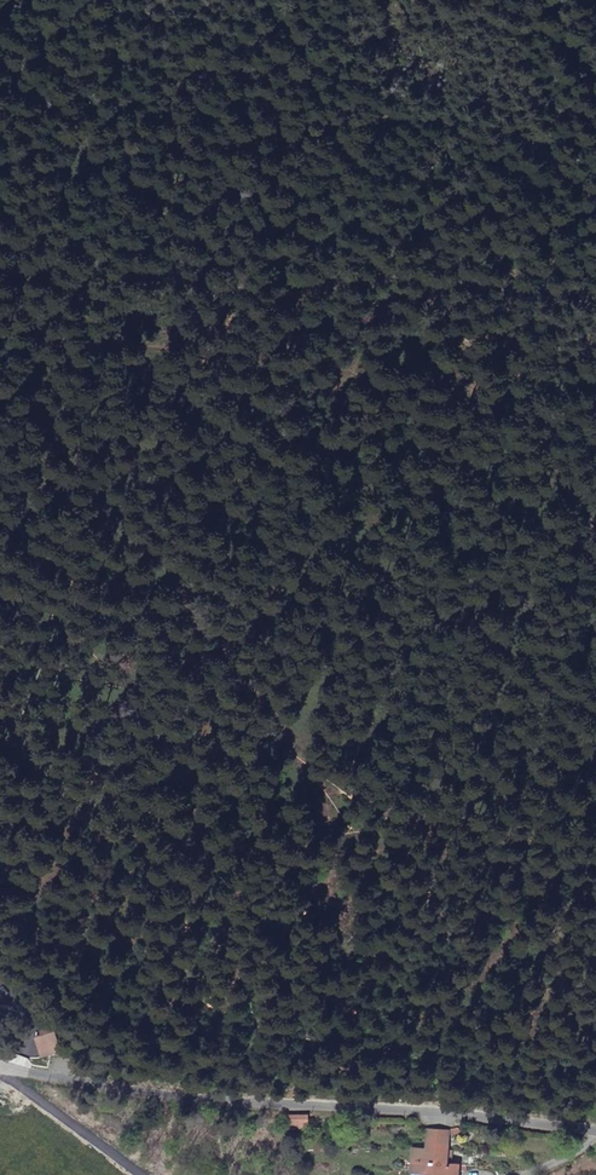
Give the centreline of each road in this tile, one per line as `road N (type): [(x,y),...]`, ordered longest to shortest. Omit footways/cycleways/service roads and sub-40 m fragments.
road 1 (track): [(595,299),(343,277),(0,335)]
road 2 (unclassified): [(0,1068),(595,1128)]

